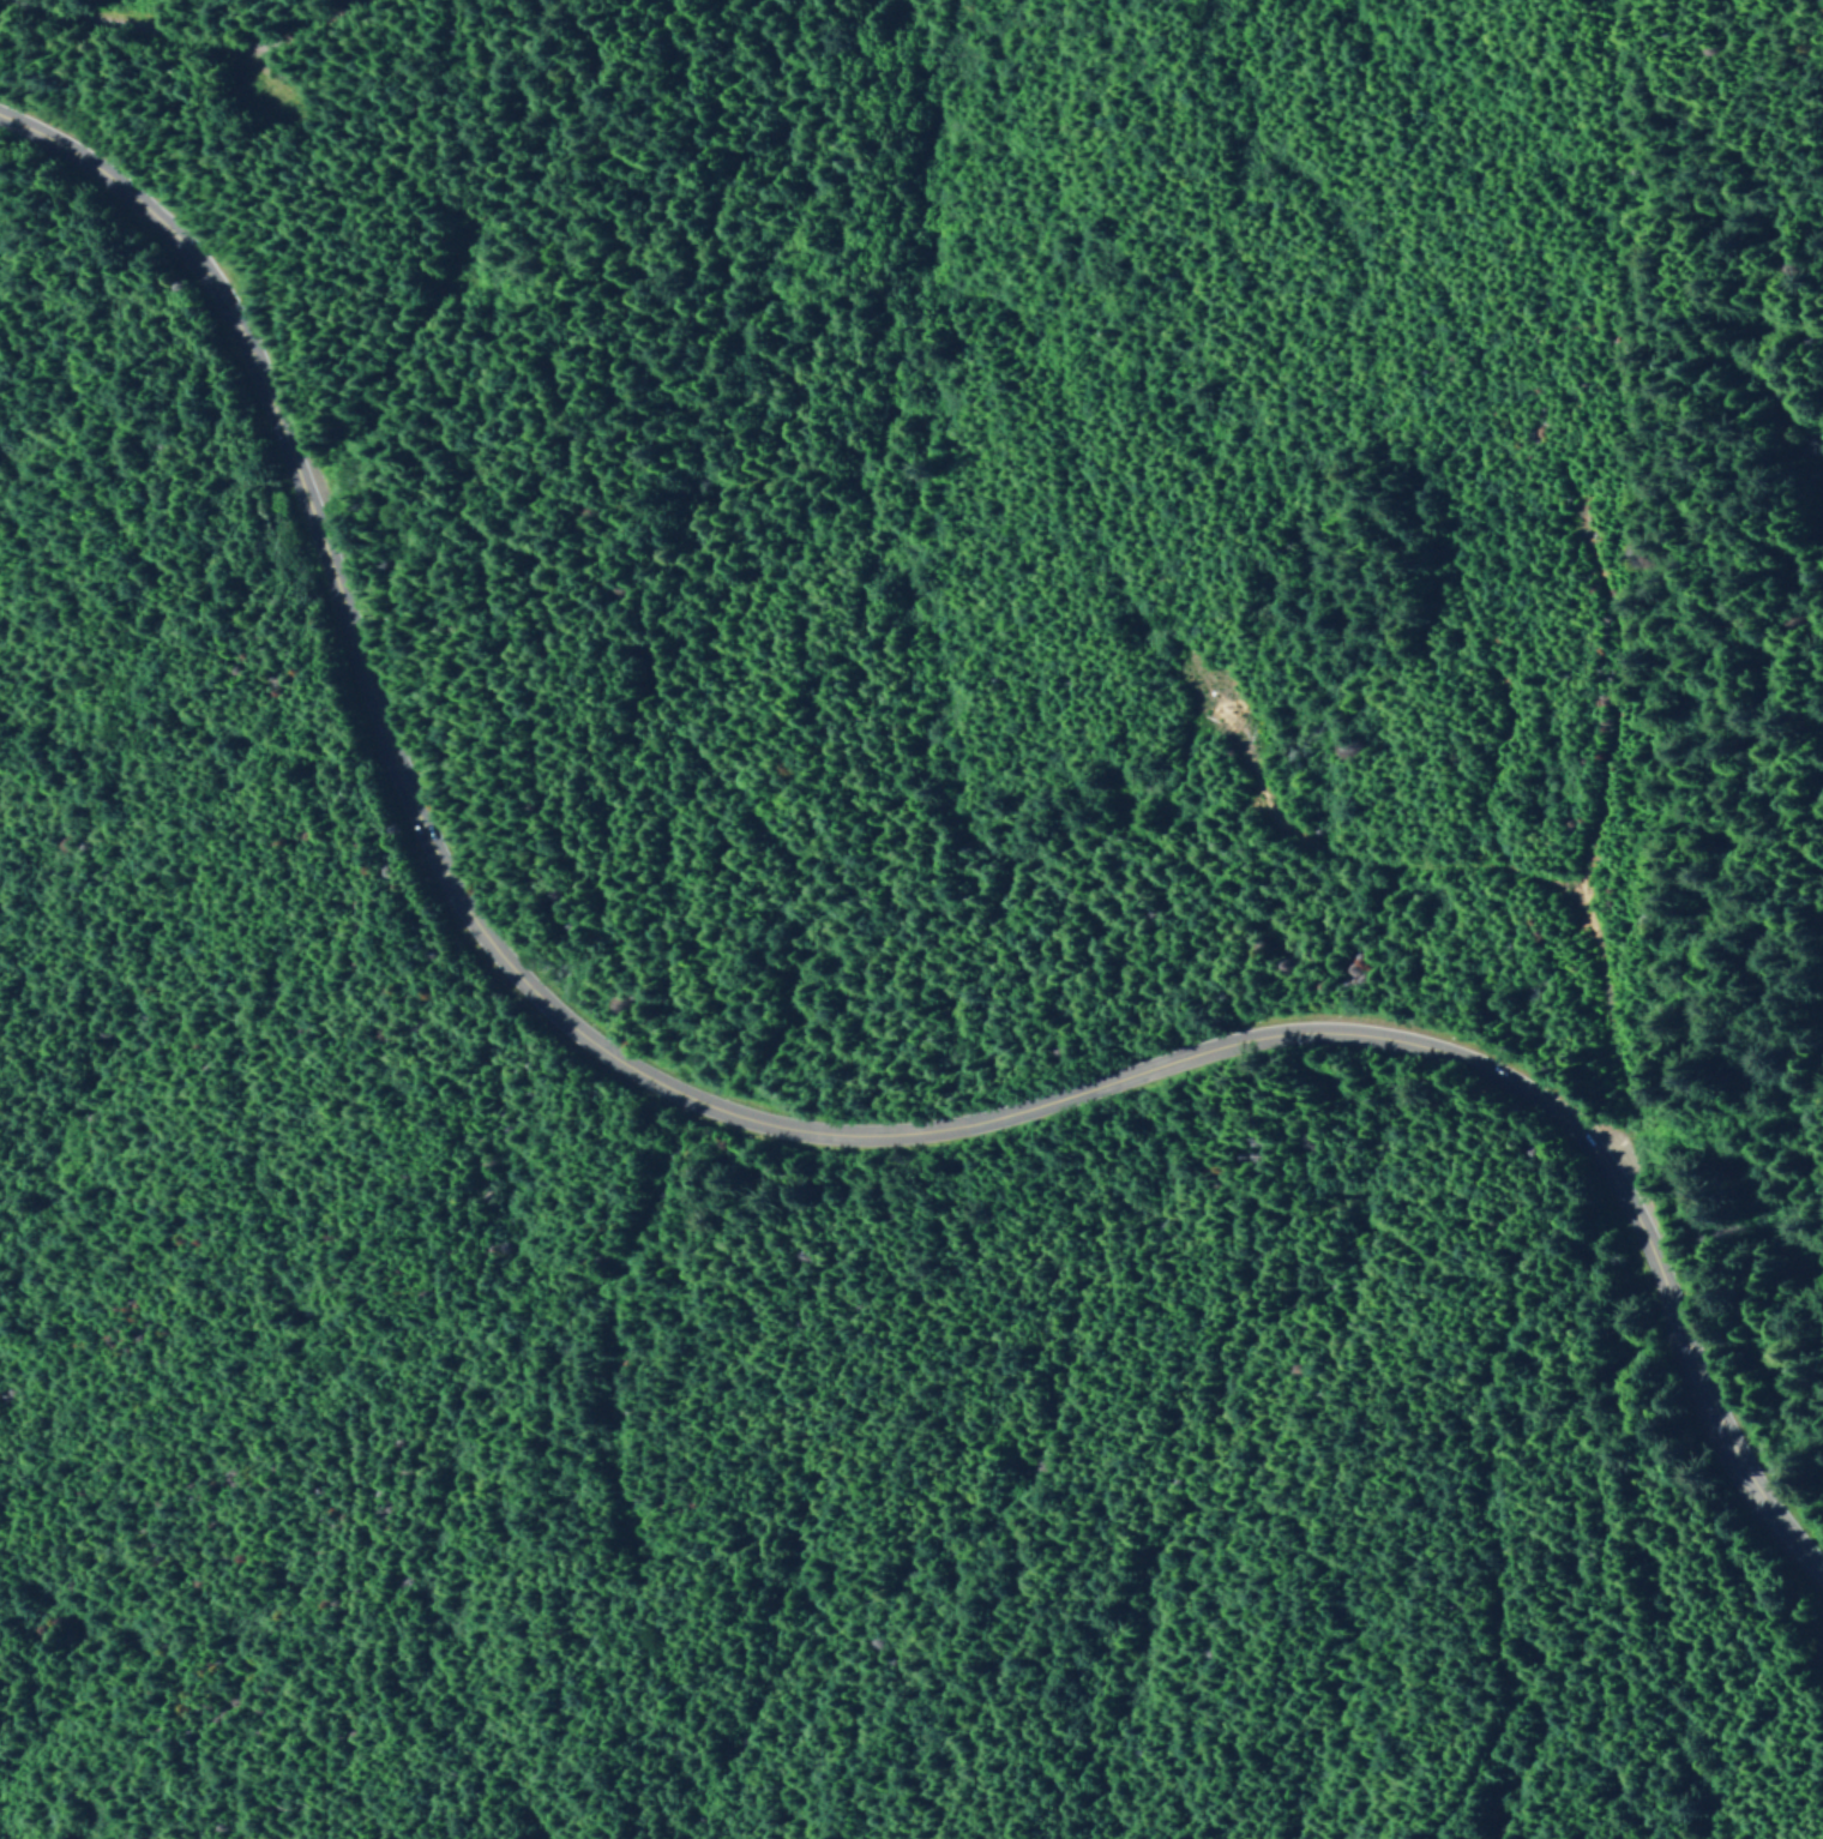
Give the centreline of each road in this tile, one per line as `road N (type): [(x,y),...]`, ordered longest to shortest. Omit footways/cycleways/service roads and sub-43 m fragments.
road 1 (tertiary): [(1822,1588),(1745,1501),(1707,1432),(1612,1200),(1581,1154),(1488,1076),(1378,1040),(1257,1038),(1070,1095),(848,1142),(711,1120),(645,1094),(528,1015),(439,905),(398,819),(281,482),(198,298),(118,190),(0,120)]
road 2 (track): [(1678,1360),(1759,975),(1822,897)]
road 3 (track): [(3,0),(85,29),(143,34),(277,92)]

